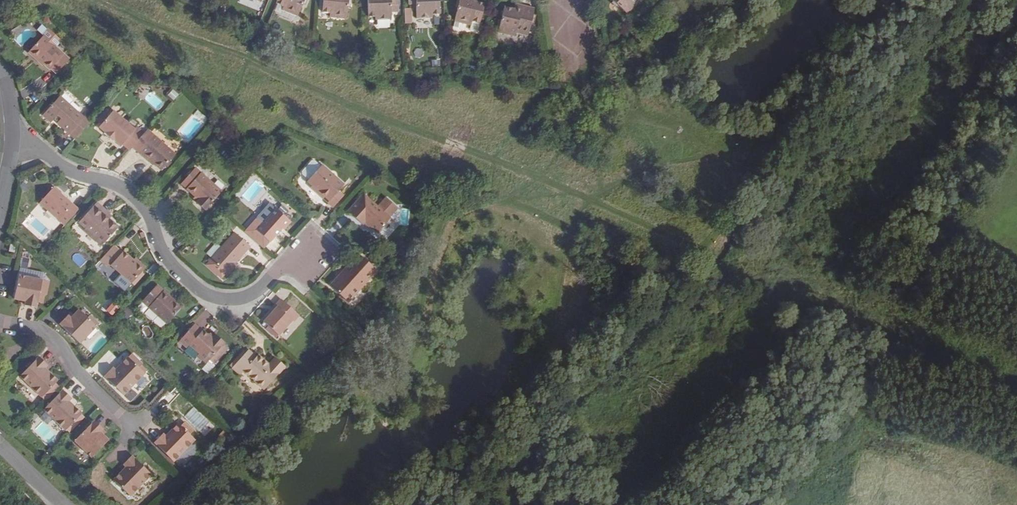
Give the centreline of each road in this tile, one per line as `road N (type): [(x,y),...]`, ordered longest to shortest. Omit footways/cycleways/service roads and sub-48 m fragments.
road 1 (residential): [(13,144),(114,183),(142,205),(165,257),(209,295),(256,292),(305,236)]
road 2 (residential): [(132,428),(42,330),(0,320)]

